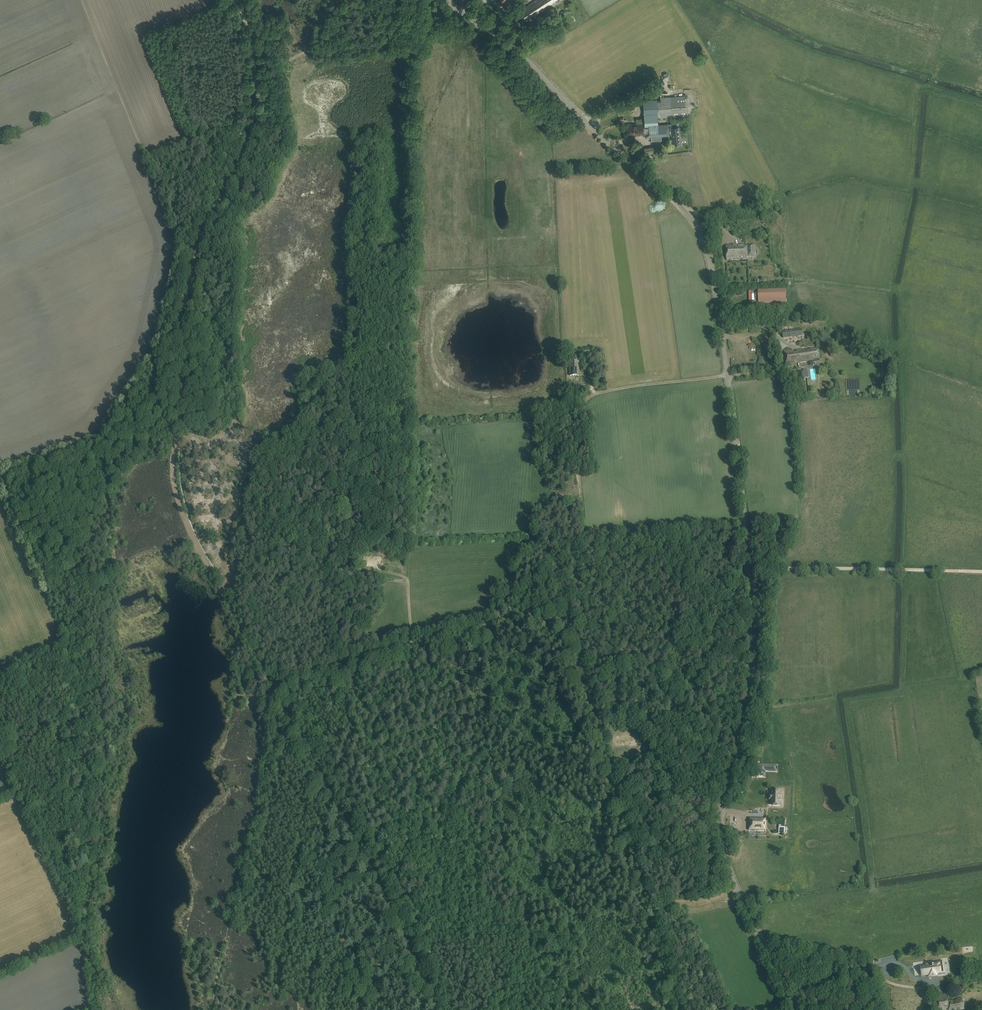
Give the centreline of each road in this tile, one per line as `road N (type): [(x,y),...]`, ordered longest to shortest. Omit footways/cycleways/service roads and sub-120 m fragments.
road 1 (unclassified): [(797,1009),(730,875),(721,837),(752,632),(727,375),(705,247),(680,206),(450,0)]
road 2 (track): [(679,1009),(563,601)]
road 3 (track): [(271,684),(179,506),(173,465),(184,319)]
road 4 (track): [(72,645),(107,737),(94,911),(97,1009)]
road 5 (track): [(437,1009),(274,691)]
road 6 (track): [(213,1009),(274,691)]
road 7 (track): [(563,601),(276,683)]
road 8 (track): [(184,319),(192,259),(251,123),(255,75)]
road 9 (track): [(184,319),(97,444),(0,480)]
road 10 (track): [(563,601),(581,556),(573,404),(593,390)]
road 11 (track): [(0,481),(72,645)]
road 12 (track): [(259,72),(363,30),(412,22)]
road 13 (track): [(727,375),(593,390)]

